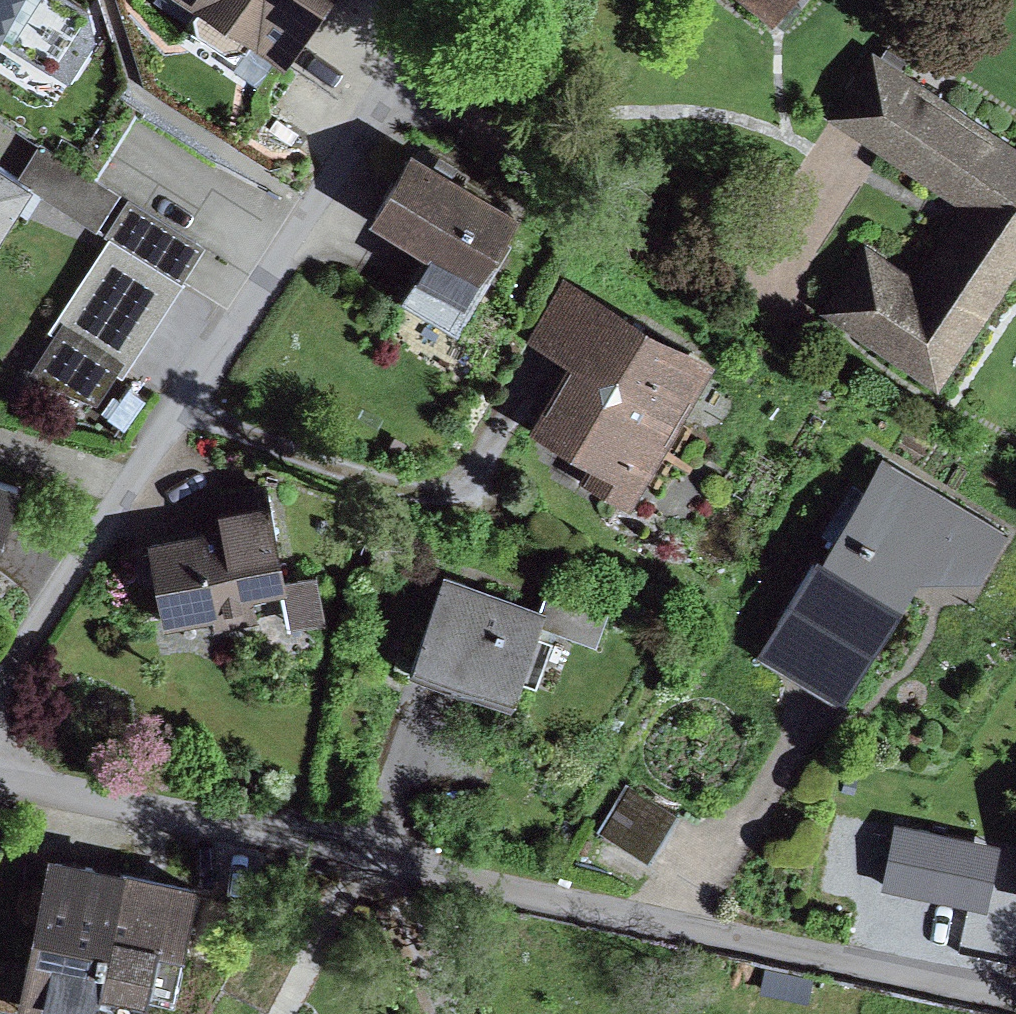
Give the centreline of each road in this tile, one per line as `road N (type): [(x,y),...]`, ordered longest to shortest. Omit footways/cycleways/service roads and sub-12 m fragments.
road 1 (residential): [(1015,1000),(0,778)]
road 2 (residential): [(0,670),(346,157),(376,81)]

